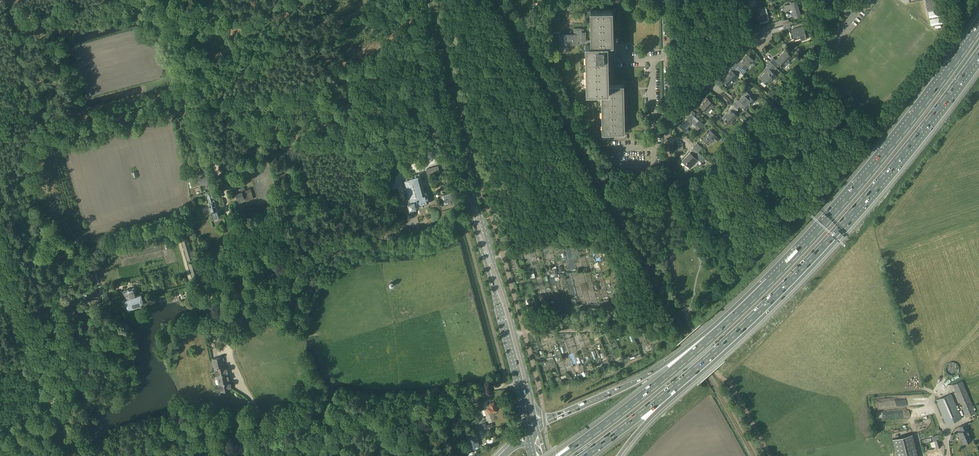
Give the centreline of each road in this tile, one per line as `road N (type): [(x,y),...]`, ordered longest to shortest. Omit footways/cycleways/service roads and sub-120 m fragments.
road 1 (motorway): [(672,388),(807,263),(978,54)]
road 2 (secondary): [(417,0),(525,415)]
road 3 (secondary): [(533,407),(426,0)]
road 4 (motorway): [(978,30),(878,164),(727,325)]
road 5 (motorway): [(727,325),(562,455)]
road 6 (motorway): [(727,325),(637,382),(558,416)]
road 7 (track): [(62,422),(0,245)]

